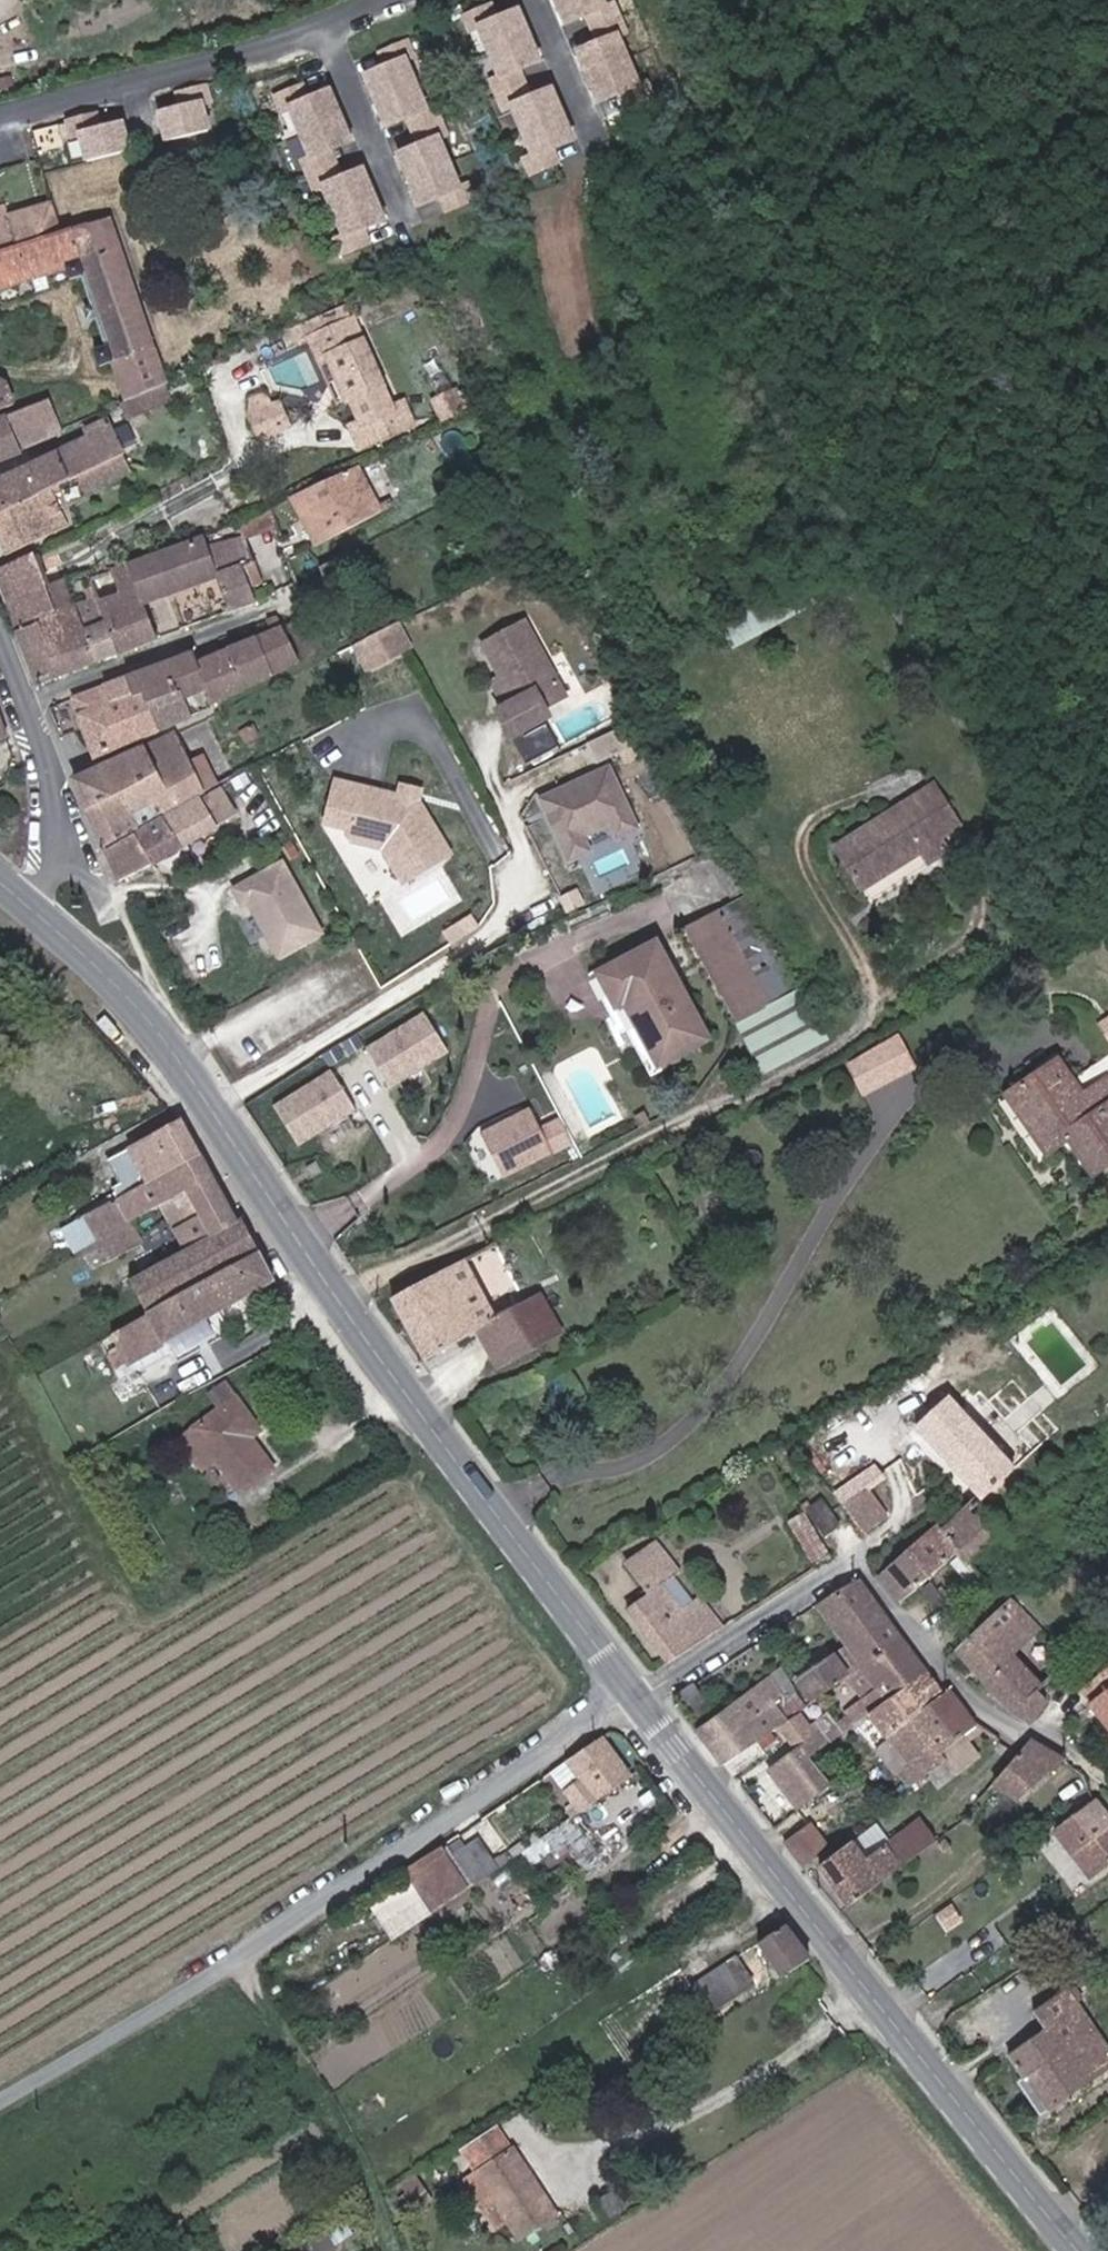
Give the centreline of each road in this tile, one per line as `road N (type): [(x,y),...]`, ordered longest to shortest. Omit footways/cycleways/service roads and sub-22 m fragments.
road 1 (primary): [(639,1695),(407,1391),(146,1007)]
road 2 (unclassified): [(639,1695),(261,1947),(0,2101)]
road 3 (primary): [(1089,2250),(913,2047),(639,1695)]
road 4 (residential): [(0,116),(395,0)]
road 5 (residential): [(146,1007),(46,749)]
road 6 (residential): [(46,749),(41,894),(33,908)]
road 7 (primary): [(146,1007),(33,908)]

